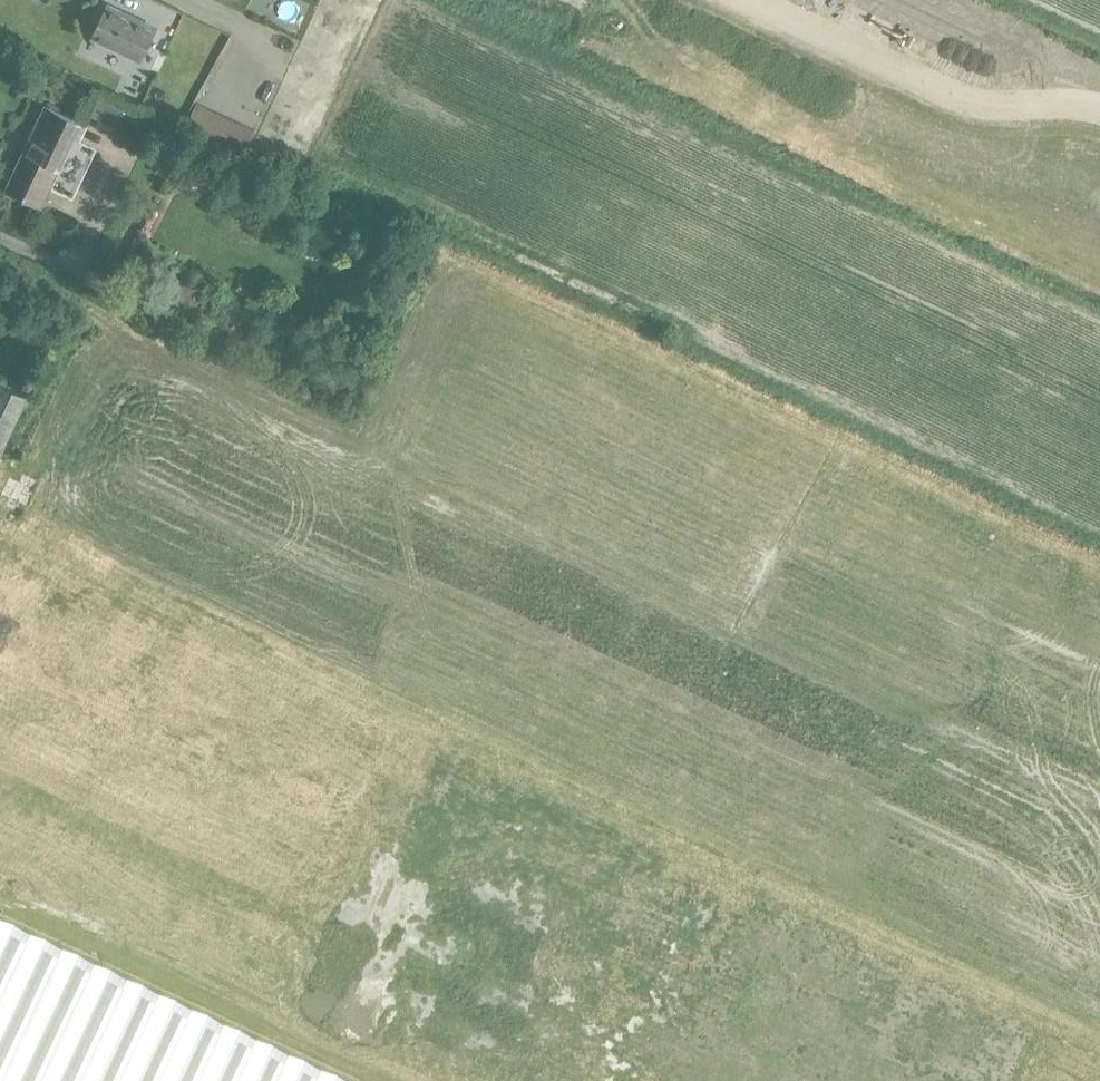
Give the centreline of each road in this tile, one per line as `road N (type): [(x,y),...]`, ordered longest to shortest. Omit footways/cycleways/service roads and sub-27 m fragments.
road 1 (residential): [(739,0),(954,105),(1099,106)]

